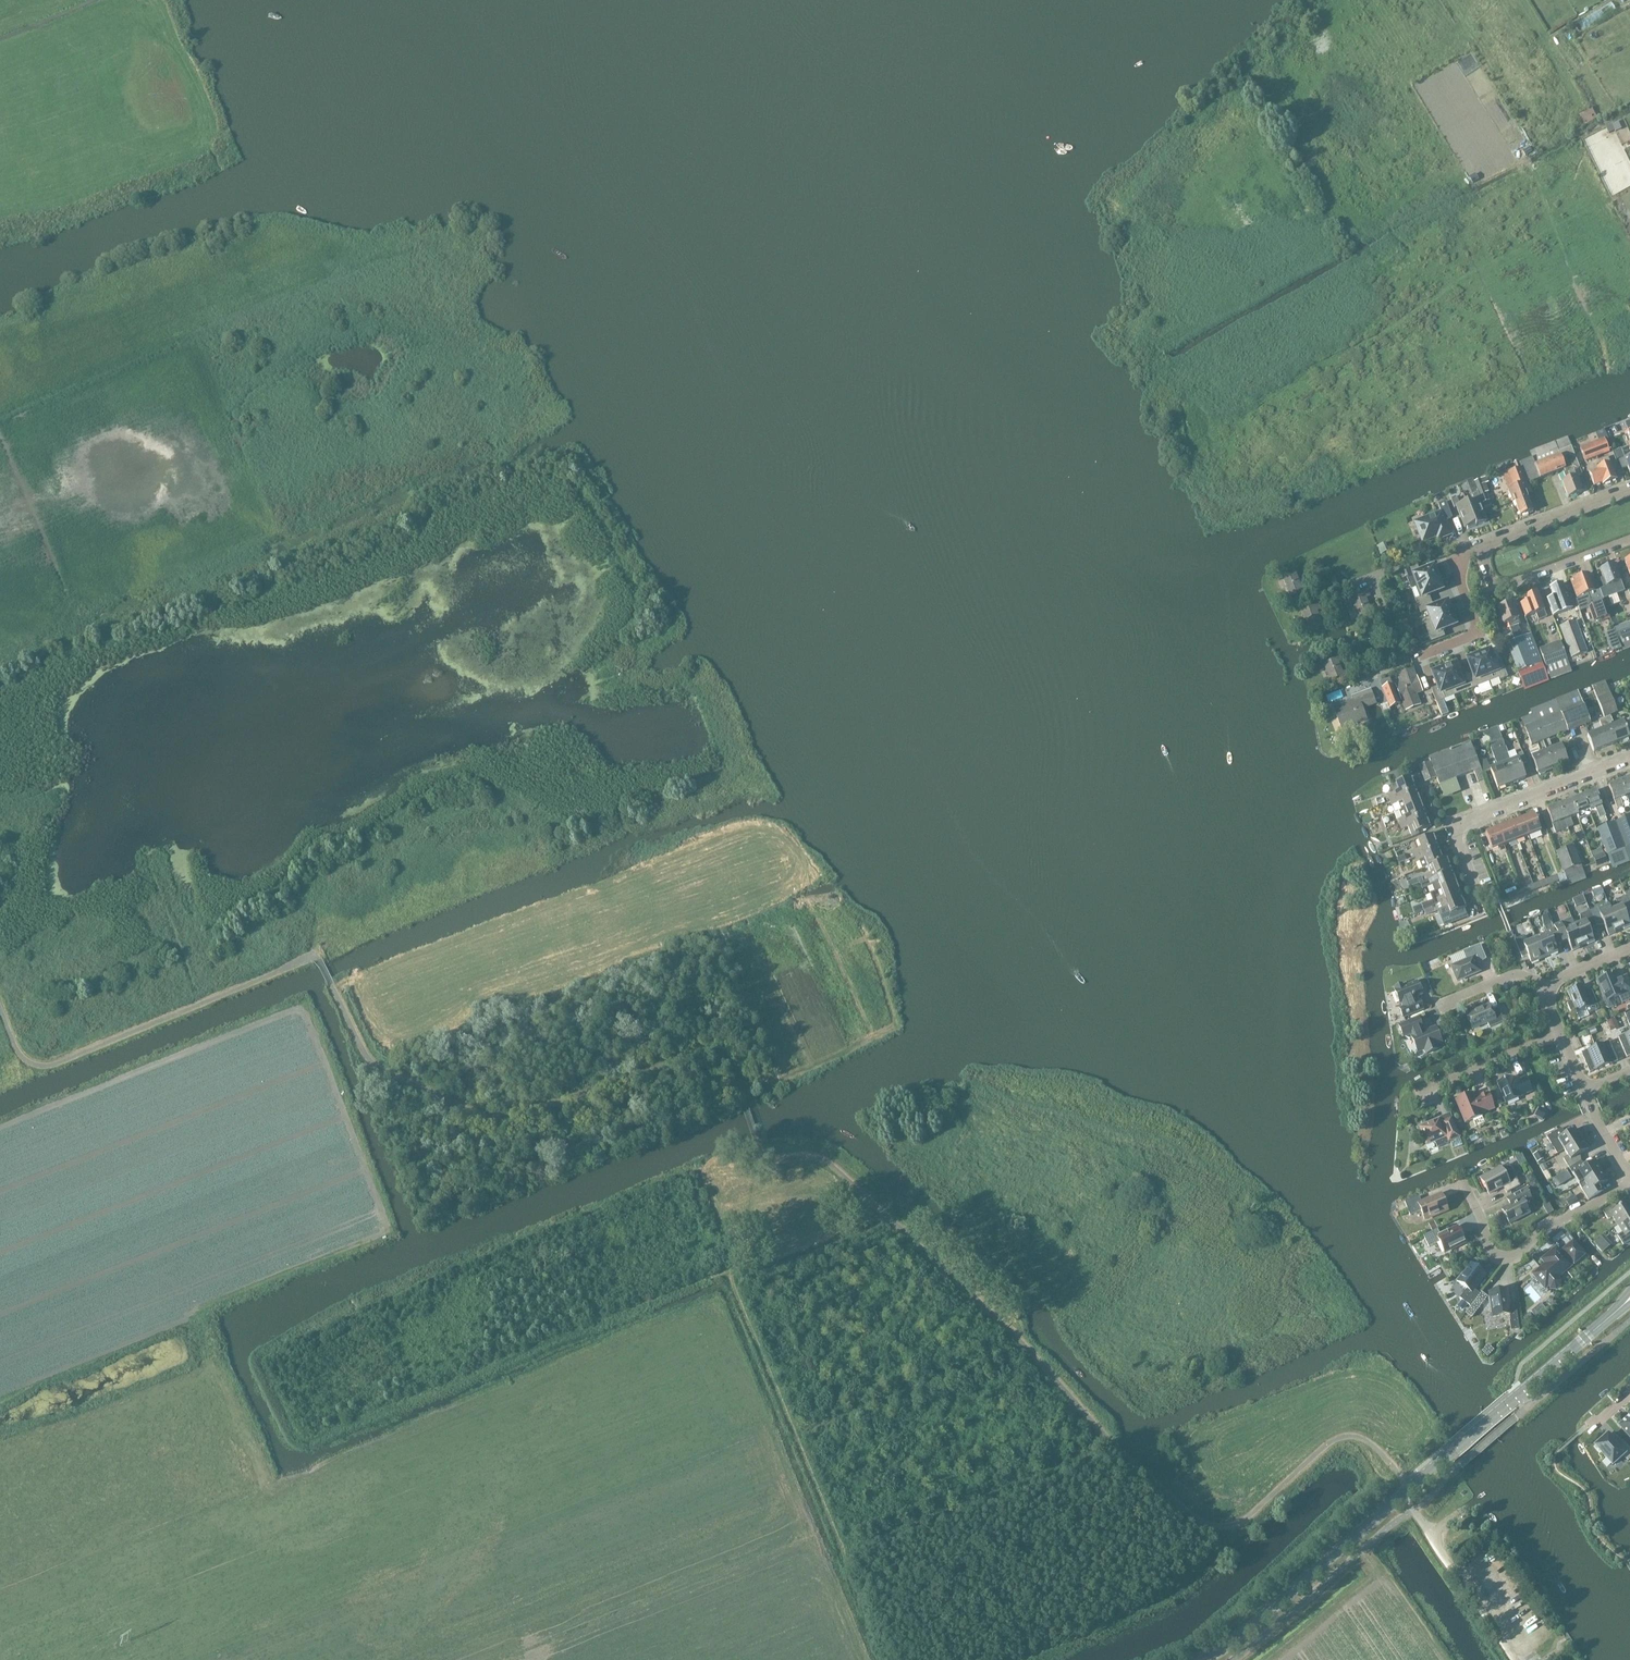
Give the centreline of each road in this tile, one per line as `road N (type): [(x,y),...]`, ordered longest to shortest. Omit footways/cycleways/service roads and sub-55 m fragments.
road 1 (tertiary): [(1206,1659),(1629,1296)]
road 2 (residential): [(1477,896),(1458,841),(1463,823),(1629,757)]
road 3 (residential): [(1629,1181),(1502,1258),(1488,1249),(1462,1182)]
road 4 (residential): [(1481,550),(1490,579),(1504,587),(1629,539)]
road 5 (residential): [(1481,547),(1629,489)]
road 6 (residential): [(1481,550),(1463,556),(1461,568),(1474,635),(1419,656)]
road 7 (residential): [(1561,1033),(1420,1091)]
road 8 (residential): [(1373,575),(1402,654),(1398,665),(1365,679)]

